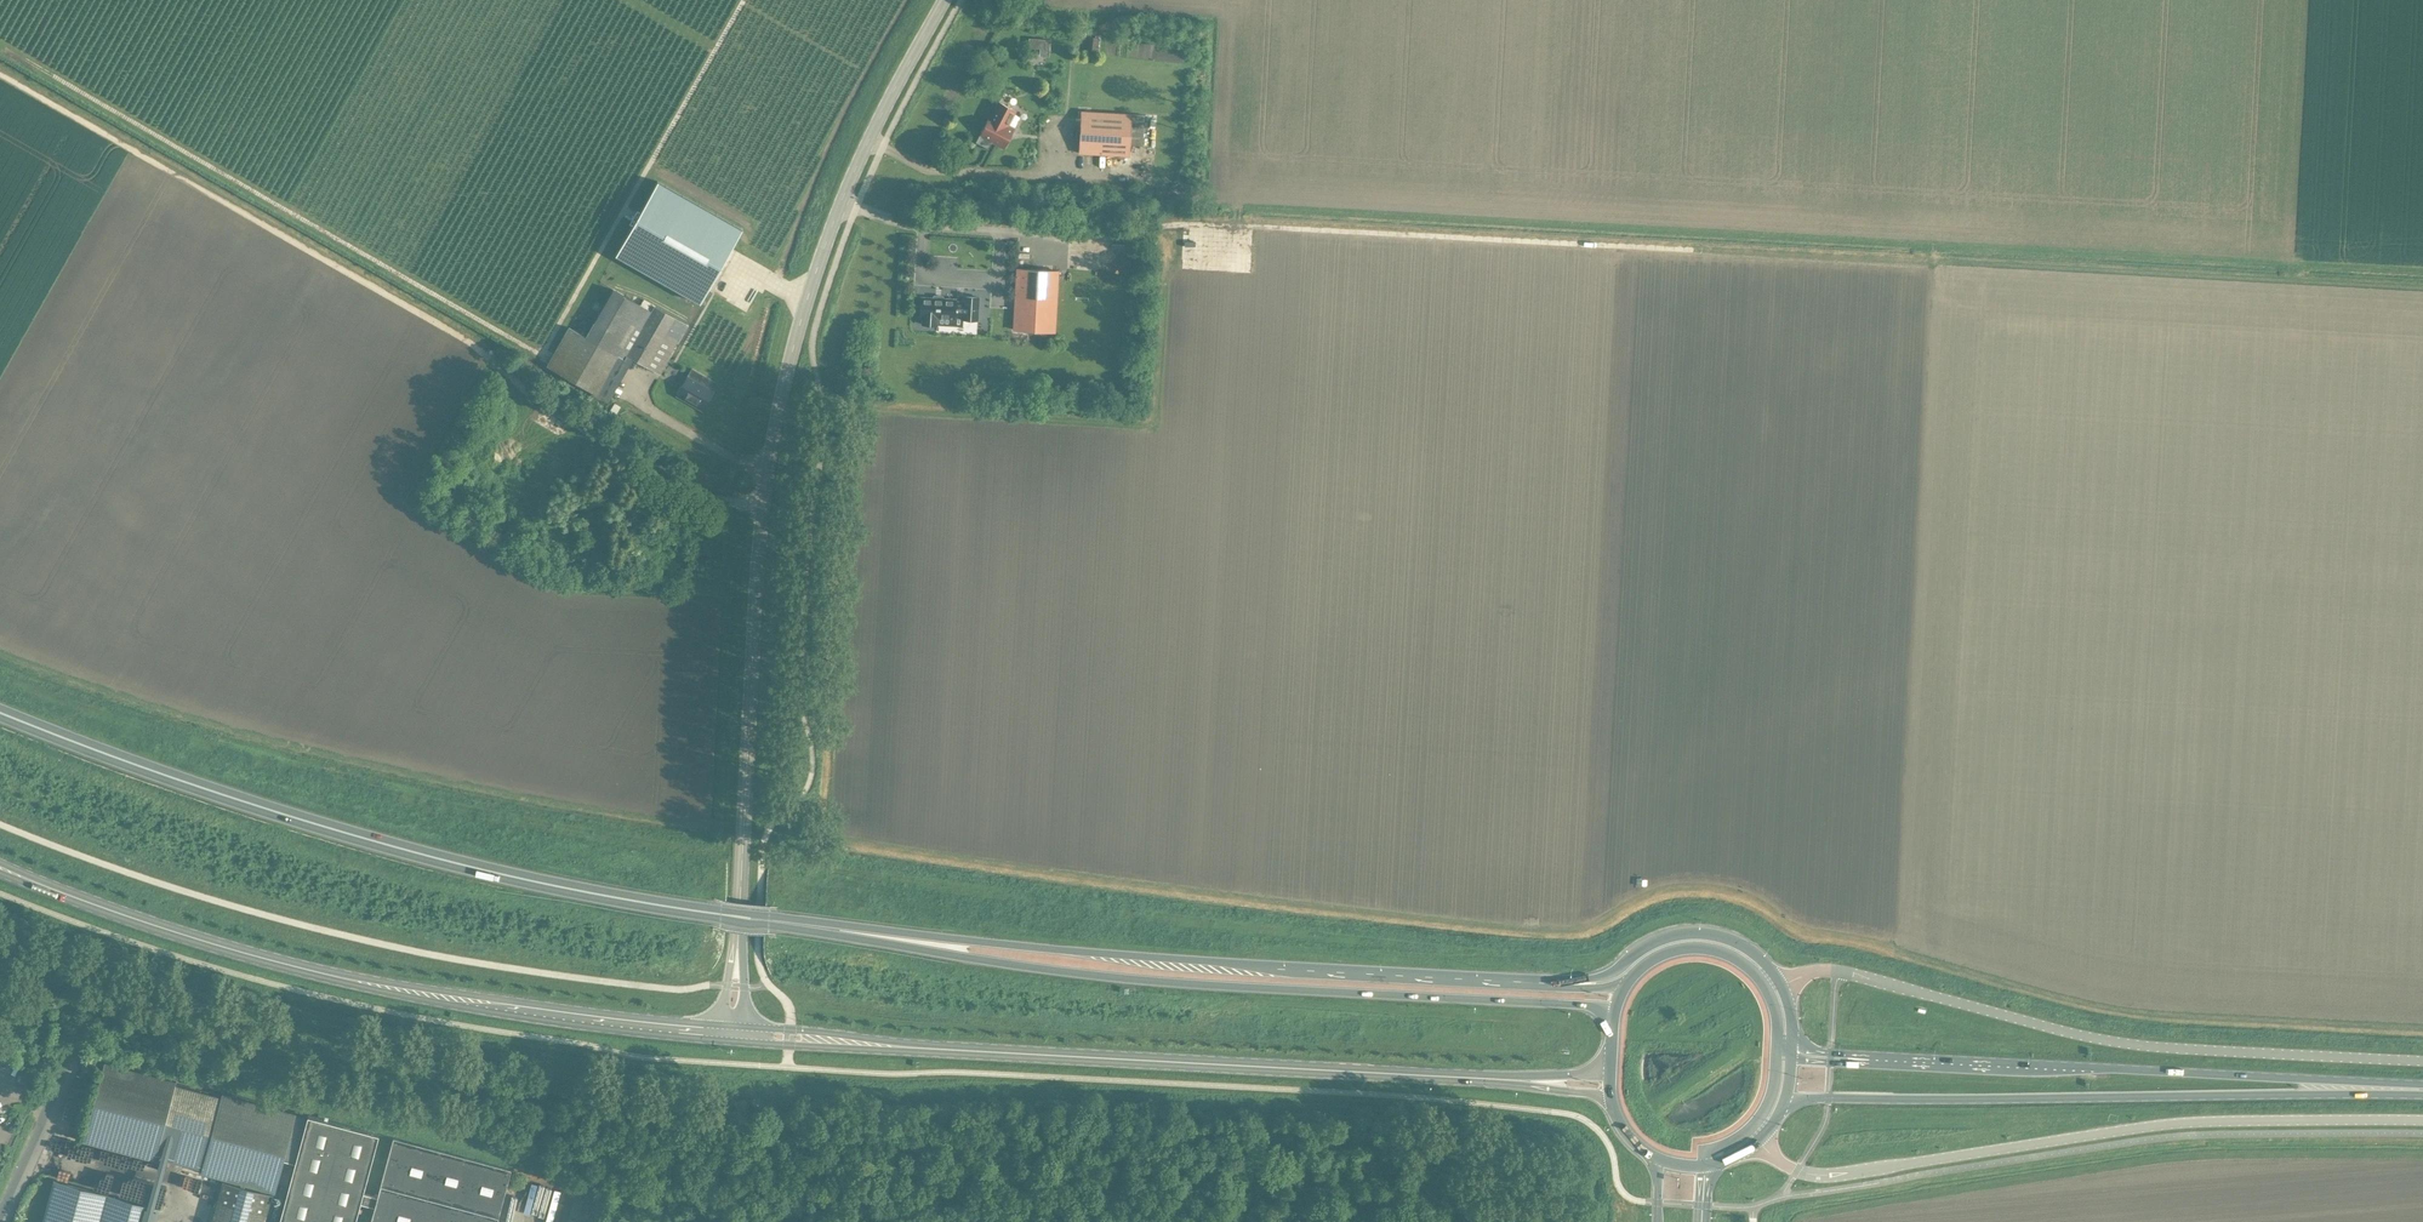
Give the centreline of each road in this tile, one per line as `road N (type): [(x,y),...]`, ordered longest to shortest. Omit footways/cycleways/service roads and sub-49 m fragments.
road 1 (tertiary): [(738,947),(760,527),(773,442),(807,291),(852,174),(946,0)]
road 2 (trunk): [(870,934),(491,871),(211,791),(0,711)]
road 3 (trunk): [(870,934),(968,958),(1152,981),(1588,1005),(1611,1033)]
road 4 (secondary): [(0,866),(101,908),(266,960),(521,1009),(724,1032)]
road 5 (secondary): [(837,1042),(1520,1081)]
road 6 (trunk): [(1539,979),(870,934)]
road 7 (primary): [(1780,1111),(1810,1098),(2422,1091)]
road 8 (unclassified): [(1796,1171),(1836,1176),(2187,1122),(2422,1121)]
road 9 (unclassified): [(1839,972),(2100,1041),(2422,1061)]
road 10 (primary): [(2422,1089),(1869,1059)]
road 11 (trunk): [(1780,985),(1744,946),(1693,932),(1649,944),(1604,976),(1539,979)]
road 12 (unclassified): [(0,1221),(74,1059)]
road 13 (trunk): [(1764,985),(1735,958),(1697,947),(1659,955),(1633,974)]

